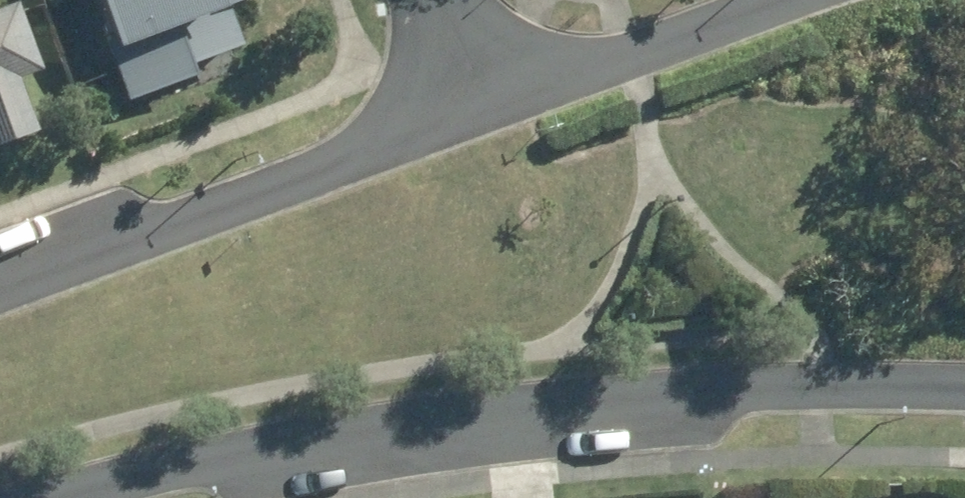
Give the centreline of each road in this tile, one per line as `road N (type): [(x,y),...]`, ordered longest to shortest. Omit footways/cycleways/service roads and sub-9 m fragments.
road 1 (residential): [(964,384),(806,380),(561,400),(56,497)]
road 2 (residential): [(0,290),(459,119)]
road 3 (residential): [(459,119),(789,0)]
road 4 (residential): [(421,0),(459,119)]

